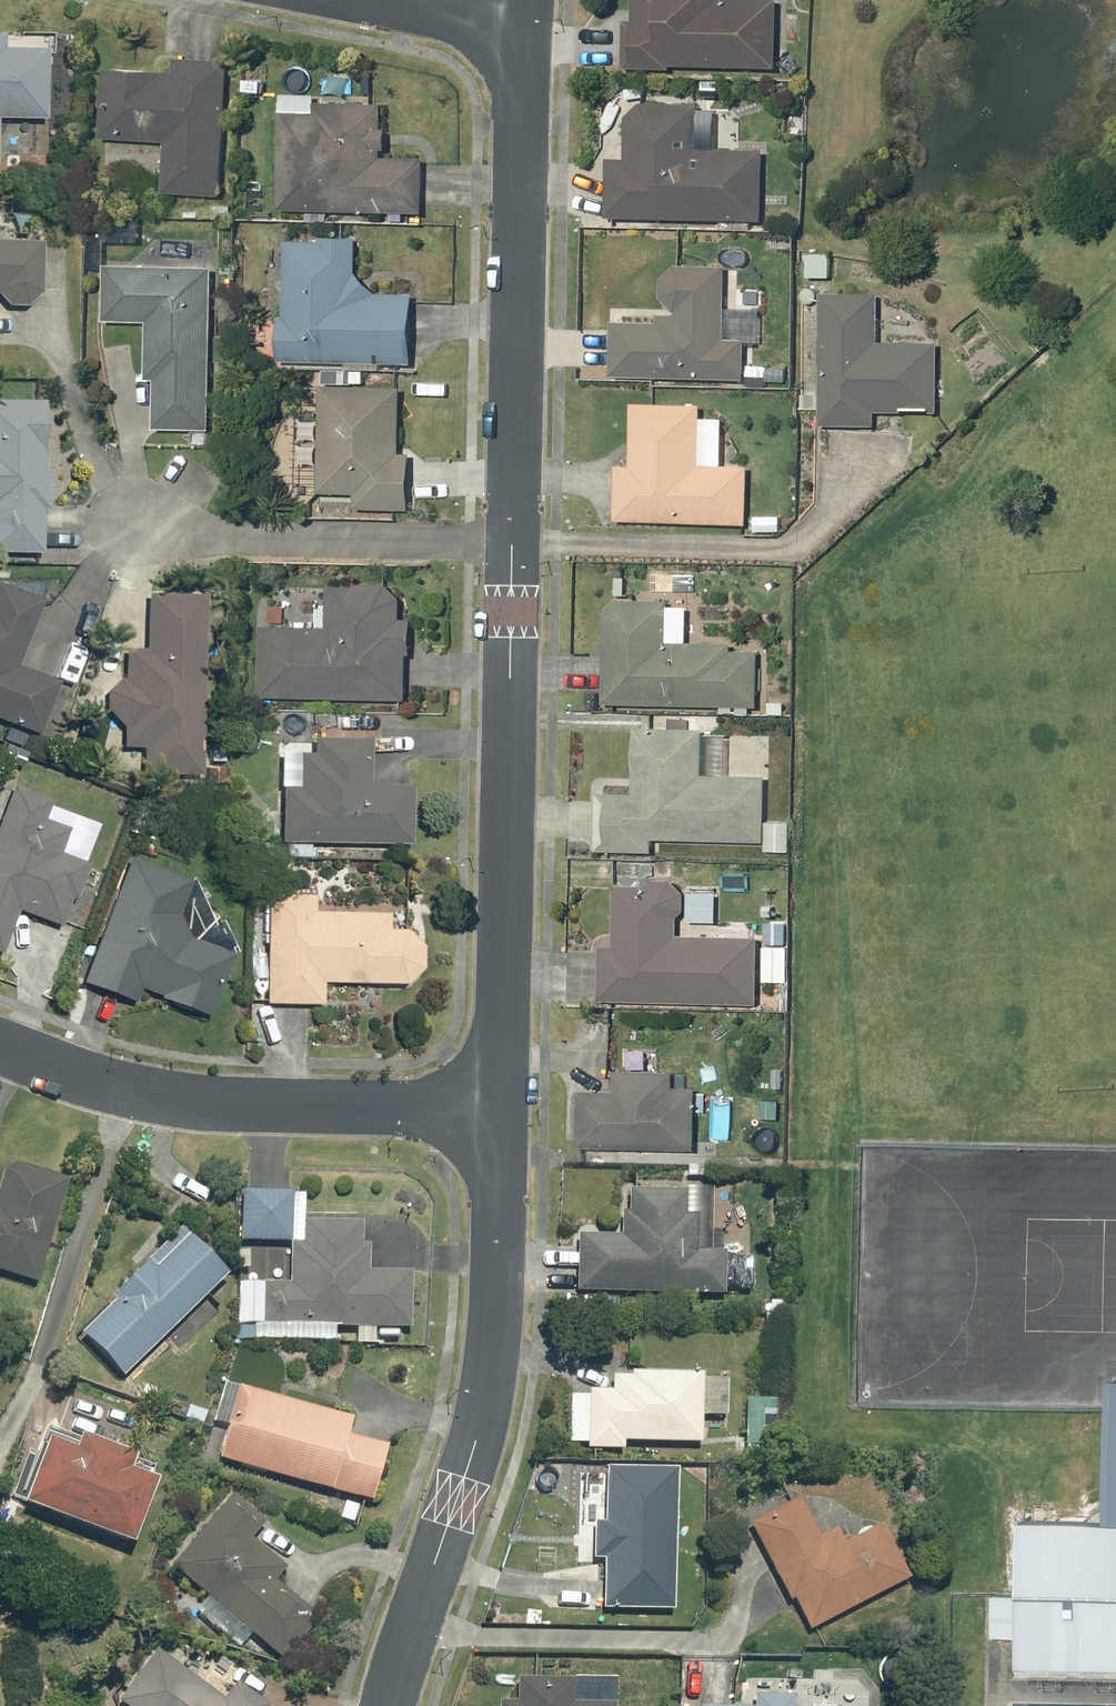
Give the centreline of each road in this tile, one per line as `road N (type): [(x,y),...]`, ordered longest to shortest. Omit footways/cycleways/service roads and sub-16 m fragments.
road 1 (residential): [(518,25),(502,1113)]
road 2 (residential): [(502,1113),(492,1376),(389,1705)]
road 3 (residential): [(0,1048),(110,1086),(249,1104),(502,1113)]
road 4 (residential): [(385,0),(518,25)]

